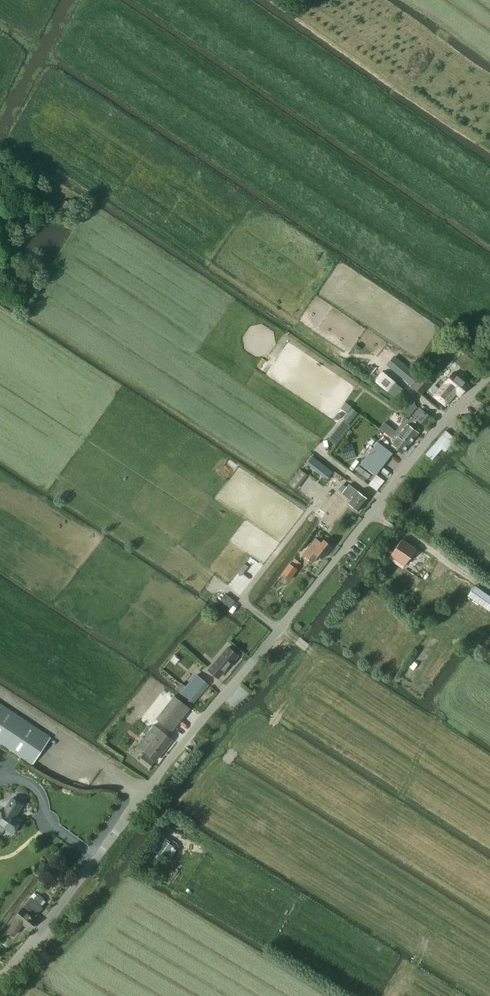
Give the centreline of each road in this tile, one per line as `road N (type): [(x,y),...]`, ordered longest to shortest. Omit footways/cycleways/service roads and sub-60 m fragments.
road 1 (unclassified): [(489,373),(174,756),(0,981)]

